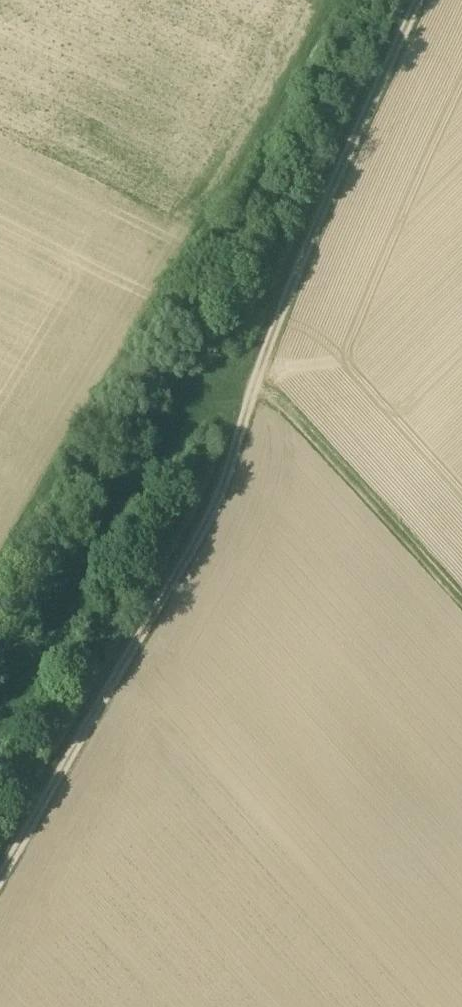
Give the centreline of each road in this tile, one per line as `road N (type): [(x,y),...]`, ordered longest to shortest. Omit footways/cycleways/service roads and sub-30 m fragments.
road 1 (track): [(423,0),(320,222),(217,496),(0,883)]
road 2 (track): [(337,0),(178,256),(0,567)]
road 3 (track): [(120,359),(151,378),(254,397),(461,621)]

